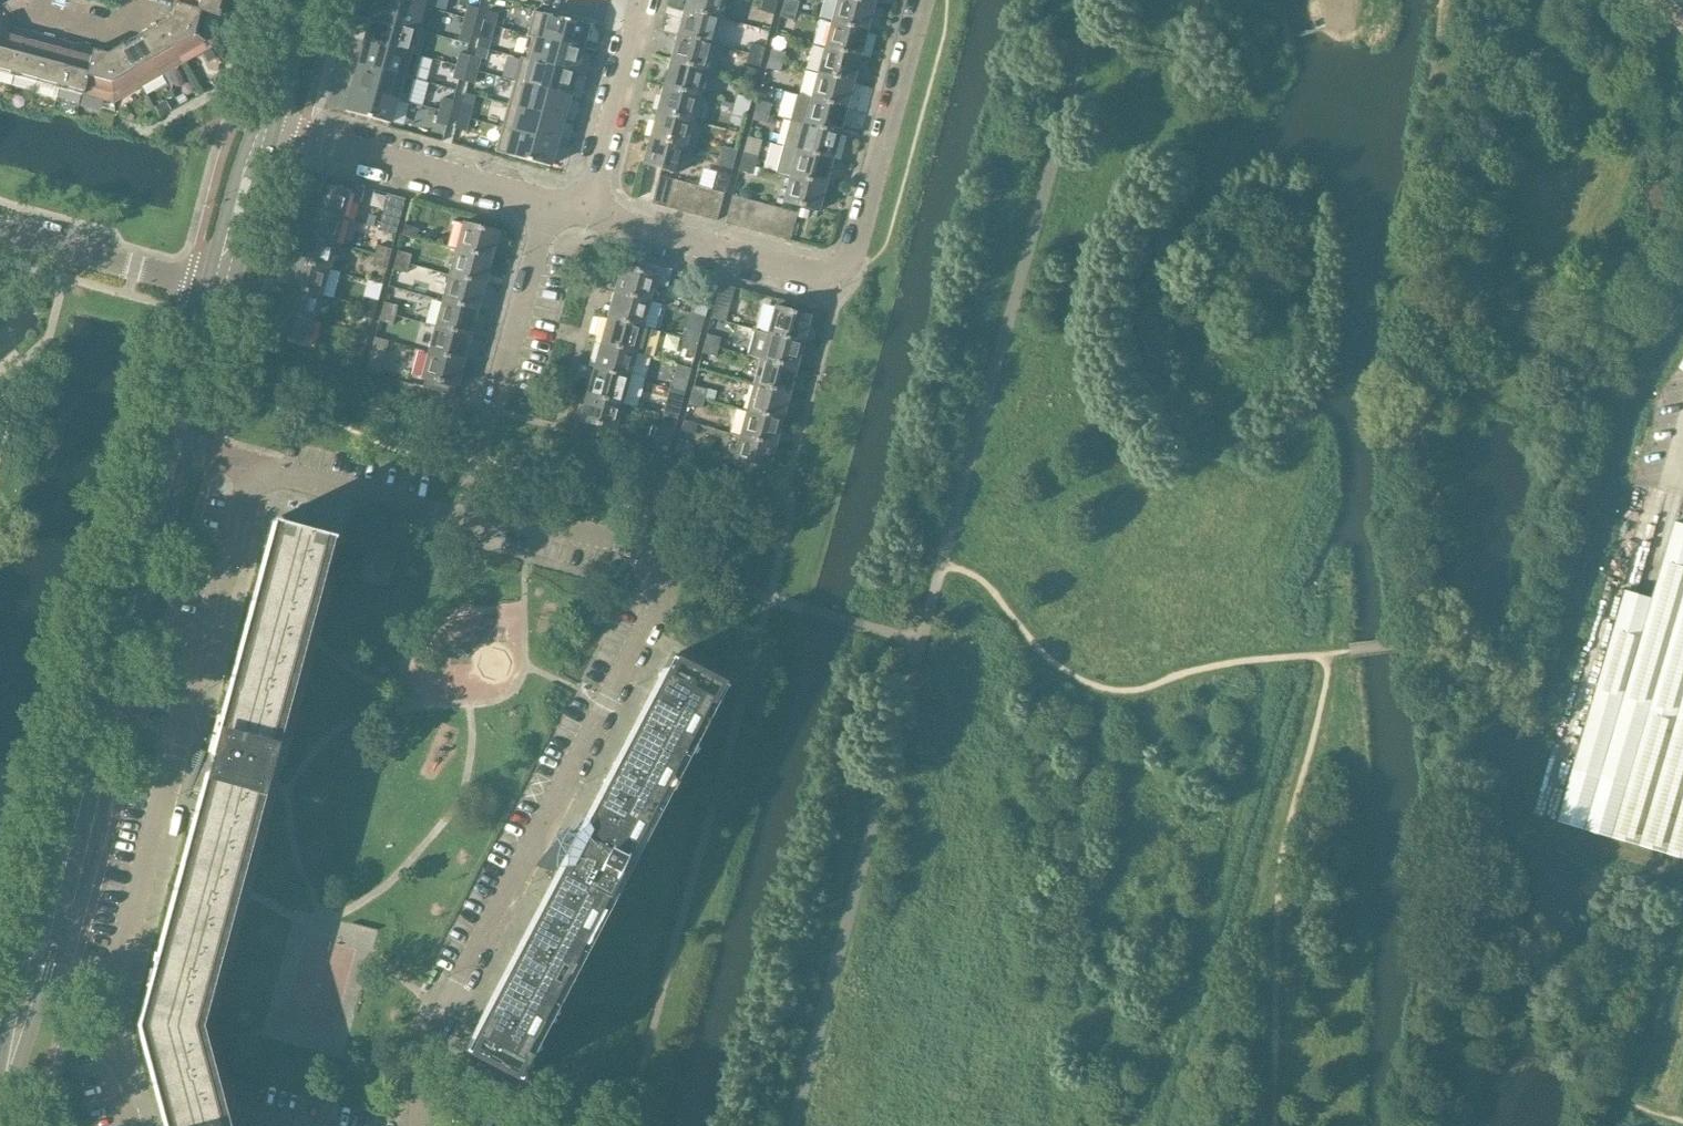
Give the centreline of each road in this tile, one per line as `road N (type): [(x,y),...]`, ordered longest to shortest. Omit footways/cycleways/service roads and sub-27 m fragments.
road 1 (residential): [(420,1125),(424,1058),(443,1014),(658,604),(657,574),(645,555),(508,515),(465,525),(274,472)]
road 2 (tertiary): [(0,1096),(219,291)]
road 3 (residential): [(127,1125),(101,1027),(106,991),(245,497),(259,477),(274,472)]
road 4 (residential): [(580,215),(814,274),(837,270),(853,252),(922,0)]
road 5 (residential): [(263,125),(543,205)]
road 6 (residential): [(219,291),(0,231)]
road 7 (residential): [(580,215),(643,0)]
road 8 (residential): [(496,407),(543,205)]
road 9 (tertiary): [(219,291),(263,125)]
road 10 (tertiary): [(263,125),(302,0)]

